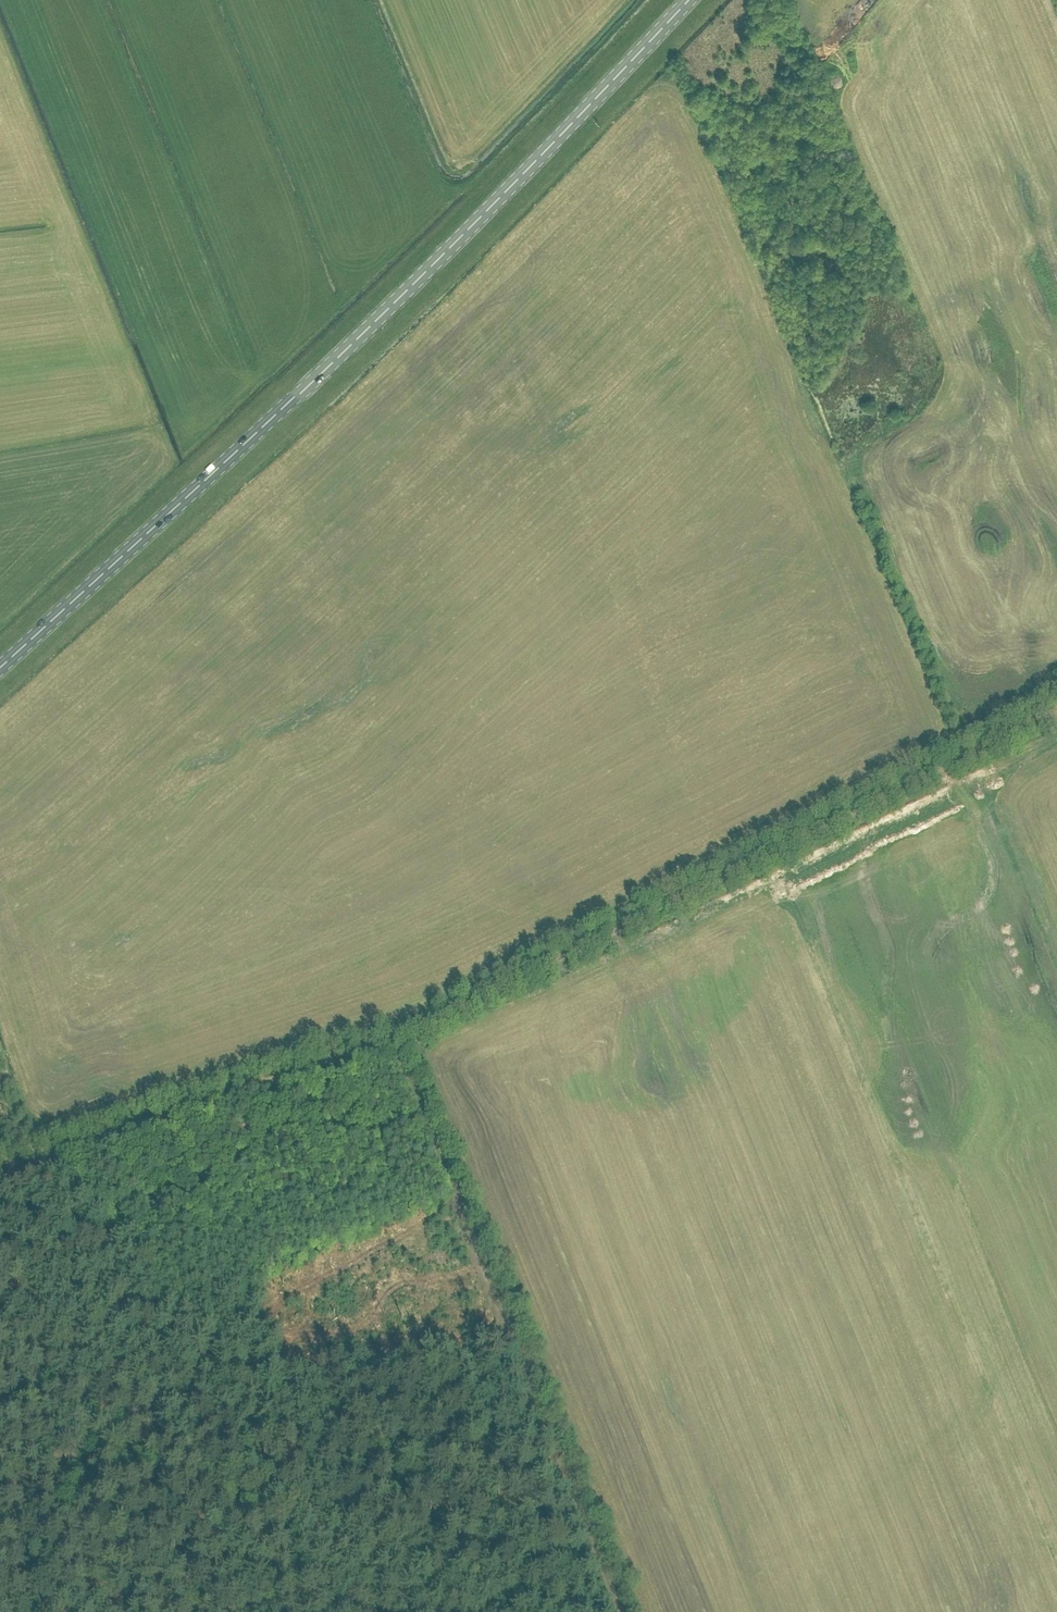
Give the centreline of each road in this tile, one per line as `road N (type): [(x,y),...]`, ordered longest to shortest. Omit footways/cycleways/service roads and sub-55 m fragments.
road 1 (primary): [(0,668),(272,419),(686,0)]
road 2 (track): [(1056,712),(396,1041)]
road 3 (track): [(619,1606),(396,1041)]
road 4 (track): [(396,1041),(0,1173)]

